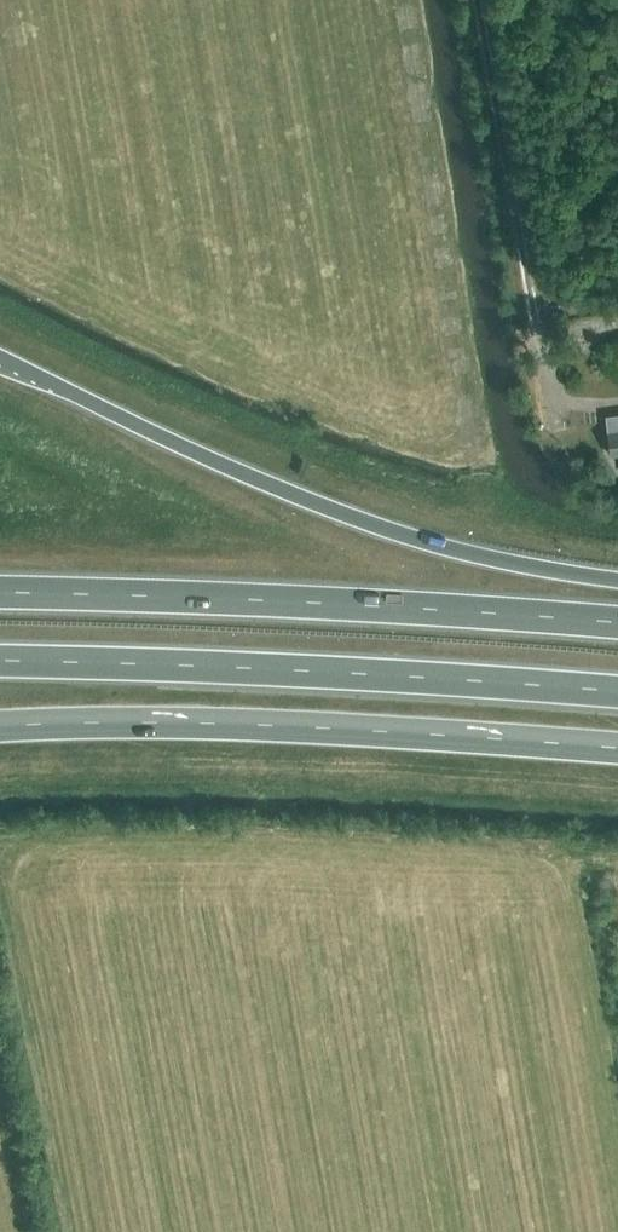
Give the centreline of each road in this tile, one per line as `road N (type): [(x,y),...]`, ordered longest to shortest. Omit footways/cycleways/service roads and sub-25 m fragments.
road 1 (trunk): [(617,583),(436,546),(340,514),(0,358)]
road 2 (trunk): [(617,623),(341,603),(0,593)]
road 3 (trunk): [(0,728),(155,724),(617,751)]
road 4 (trunk): [(0,660),(617,691)]
road 5 (track): [(507,277),(463,0)]

